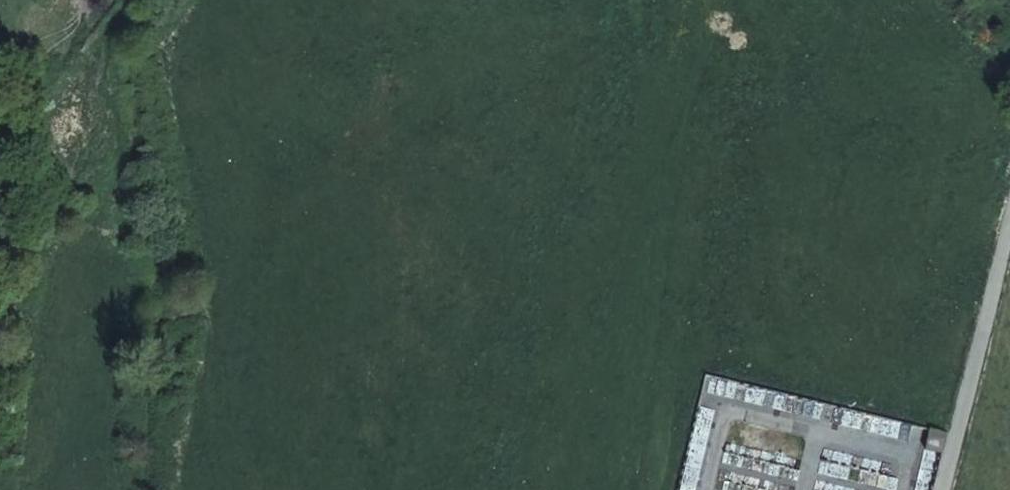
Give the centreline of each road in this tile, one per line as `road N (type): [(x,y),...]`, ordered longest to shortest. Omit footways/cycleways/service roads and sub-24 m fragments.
road 1 (unclassified): [(943,489),(1009,223)]

